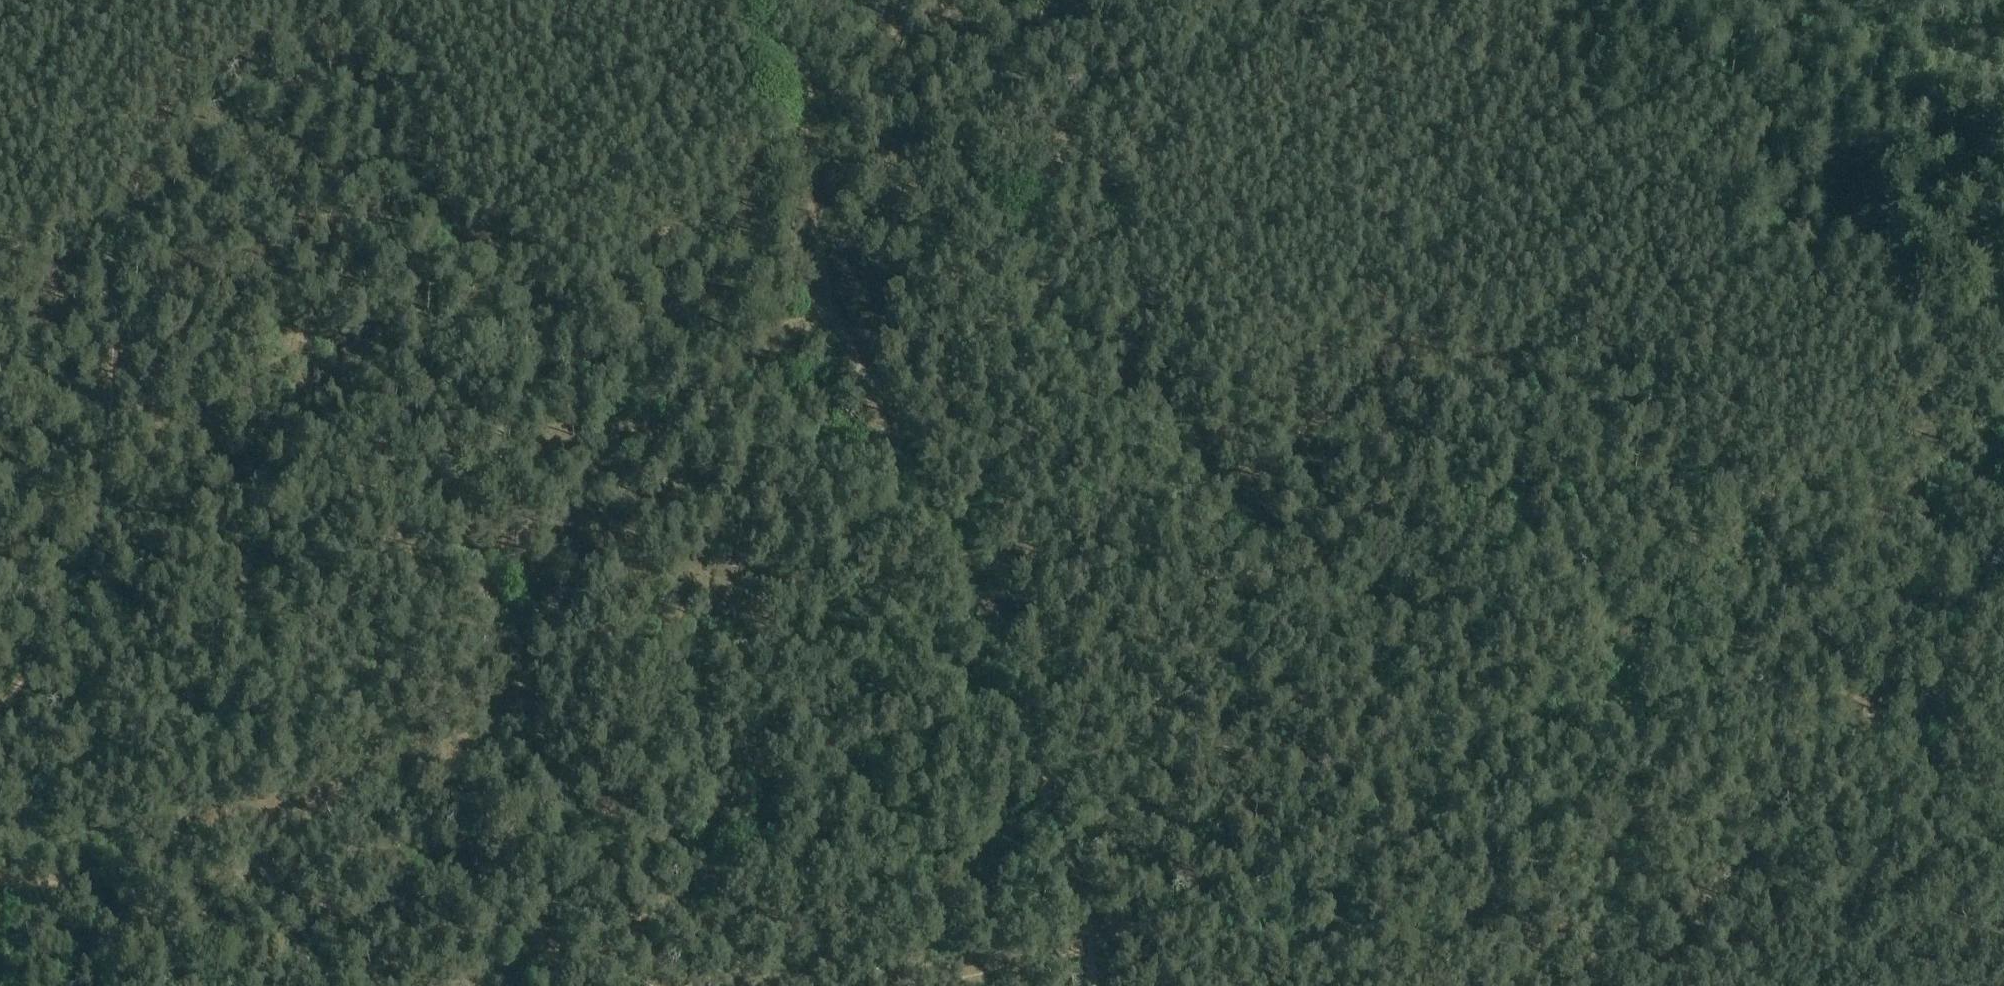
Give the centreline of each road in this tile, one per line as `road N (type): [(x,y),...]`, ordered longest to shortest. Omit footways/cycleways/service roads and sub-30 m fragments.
road 1 (track): [(1096,985),(1036,725),(991,621),(851,355),(822,270),(802,89),(771,0)]
road 2 (track): [(212,0),(166,178),(100,549),(12,694),(0,696)]
road 3 (track): [(1935,743),(1820,642),(1801,638),(1376,837)]
road 4 (track): [(1376,837),(1224,898),(1090,934)]

